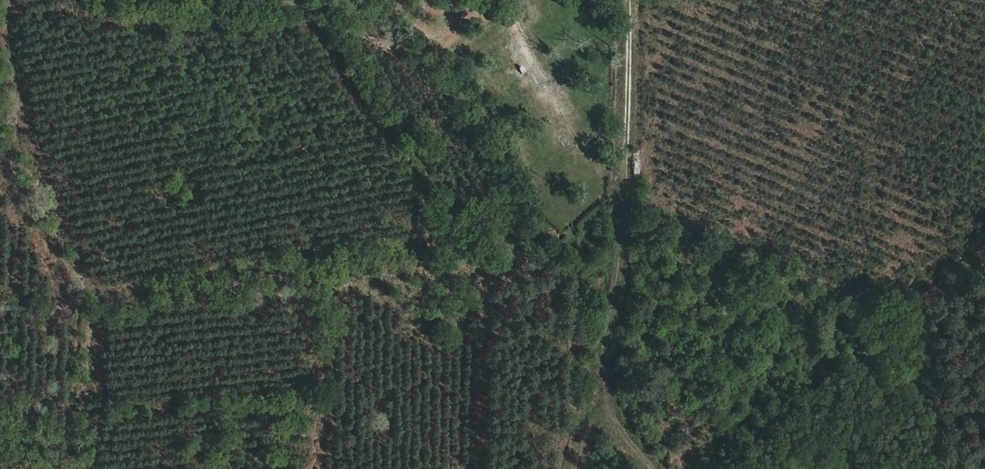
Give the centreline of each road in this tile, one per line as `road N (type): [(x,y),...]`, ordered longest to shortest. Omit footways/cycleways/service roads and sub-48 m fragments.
road 1 (track): [(572,468),(610,345),(626,226),(631,93),(624,0)]

